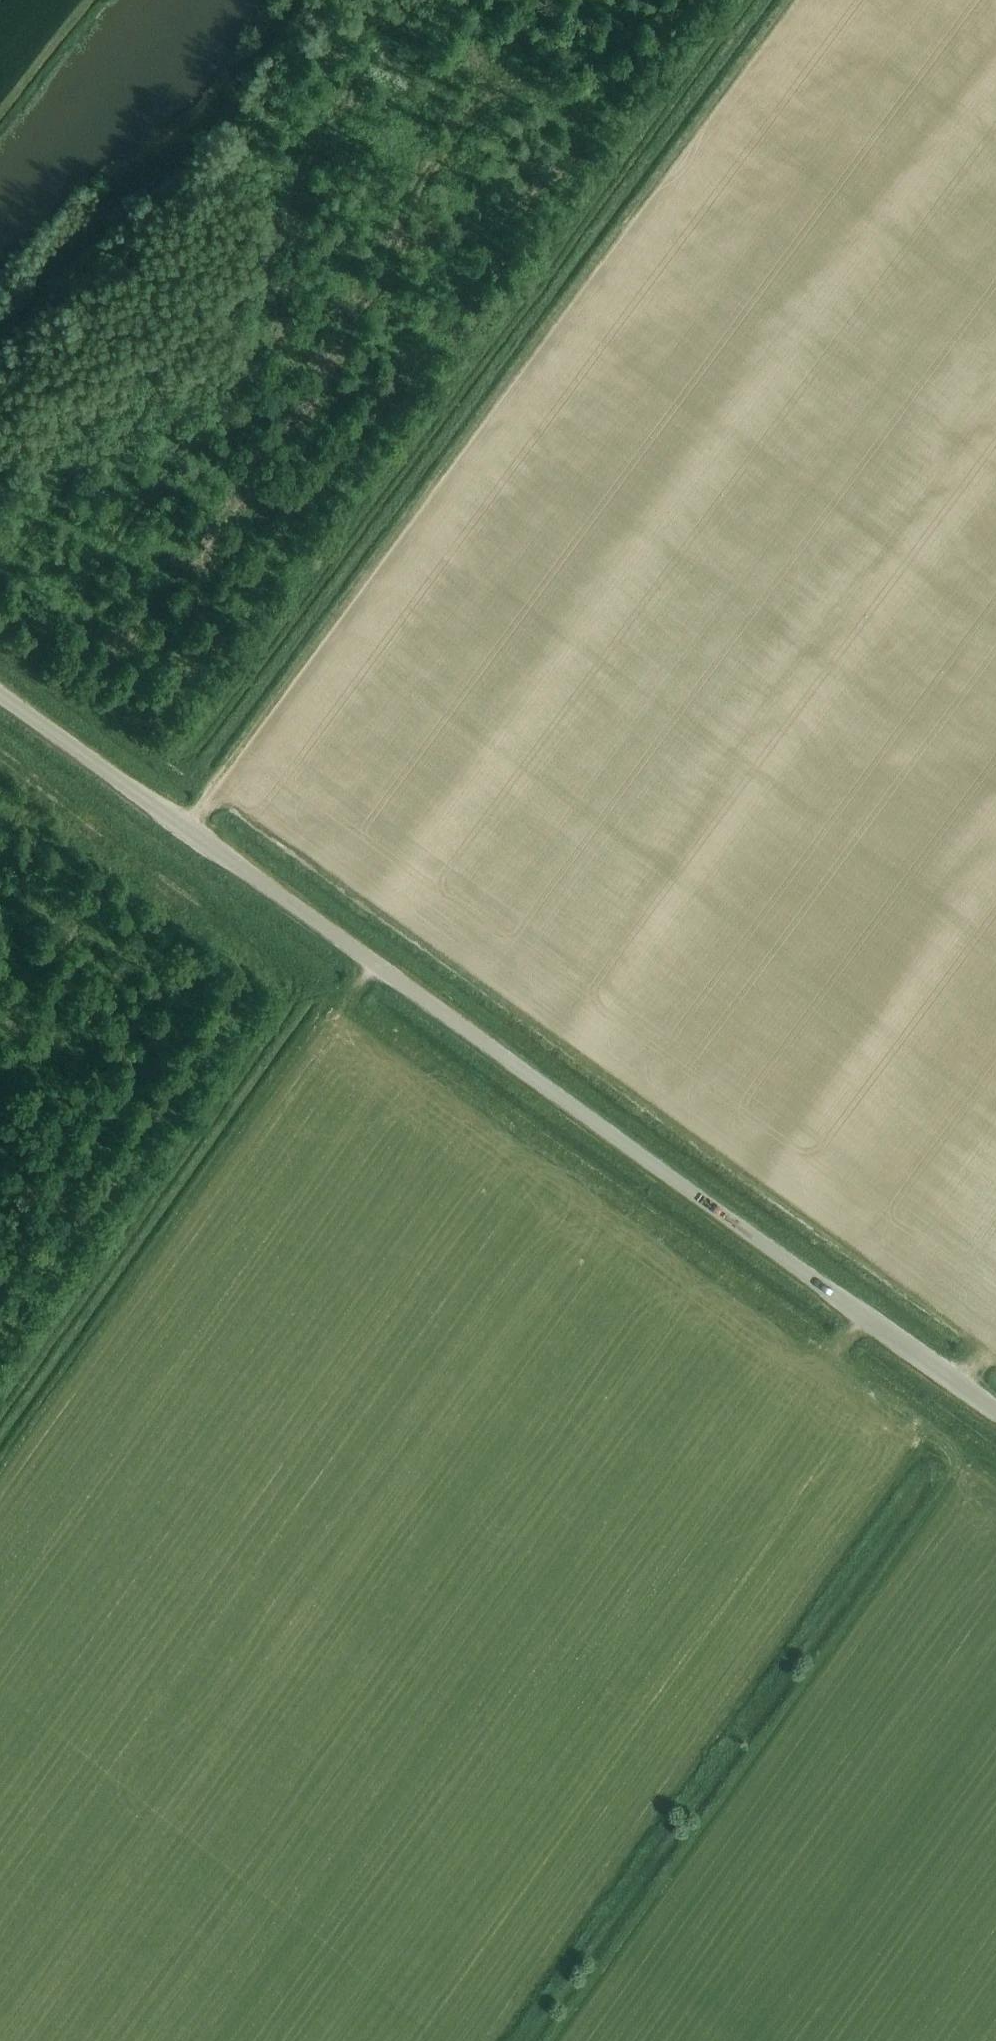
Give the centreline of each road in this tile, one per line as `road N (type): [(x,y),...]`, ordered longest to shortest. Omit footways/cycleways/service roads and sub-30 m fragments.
road 1 (unclassified): [(995,1419),(0,691)]
road 2 (track): [(0,478),(47,456),(154,439),(197,420),(222,395),(257,313),(266,149),(282,87),(333,34),(414,0)]

